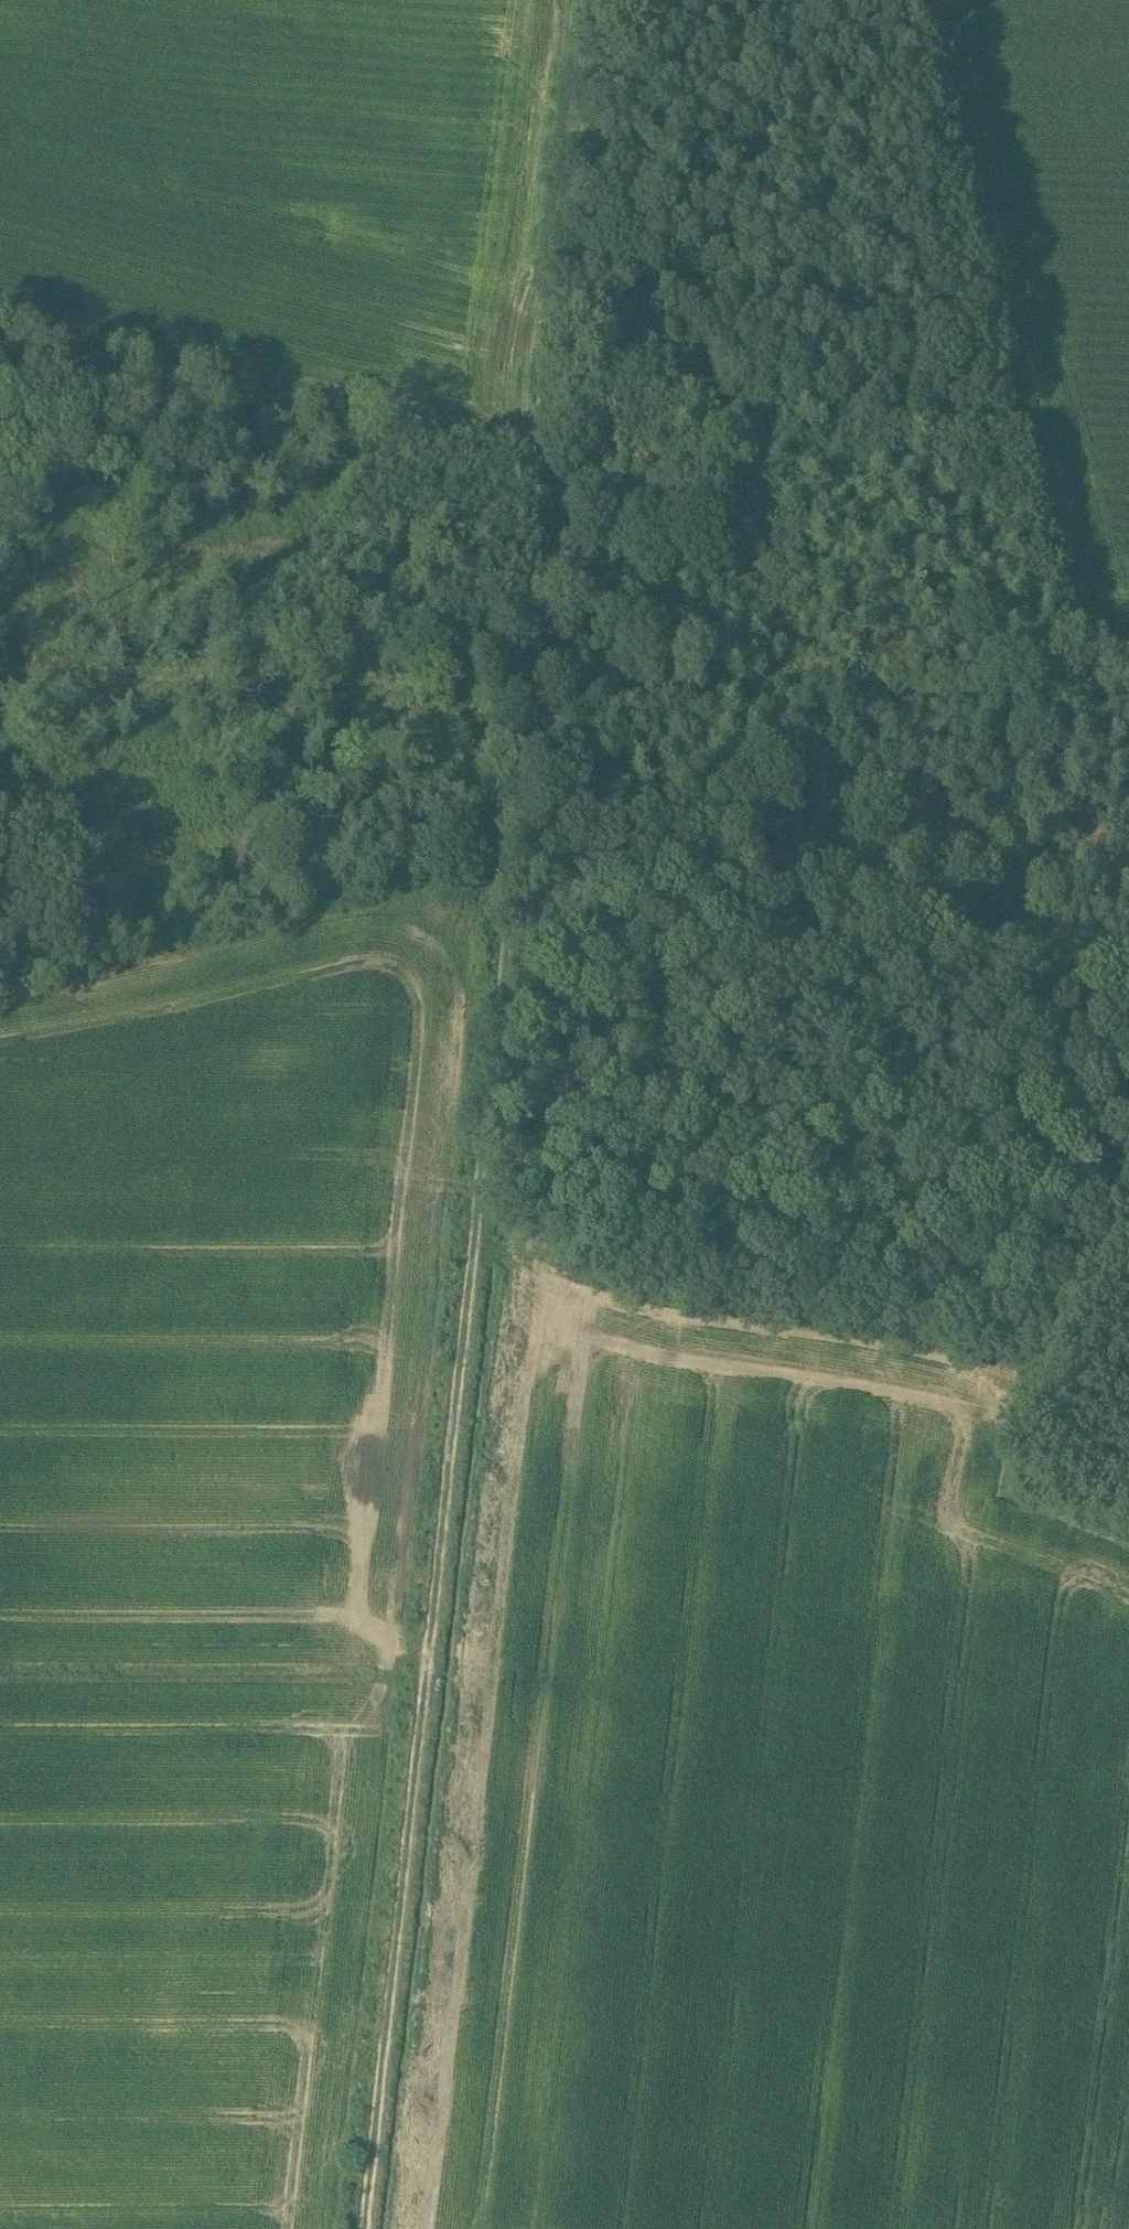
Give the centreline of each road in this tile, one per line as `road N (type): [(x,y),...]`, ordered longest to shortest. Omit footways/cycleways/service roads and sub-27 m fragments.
road 1 (track): [(536,456),(560,473),(366,2228)]
road 2 (track): [(536,687),(1128,703)]

